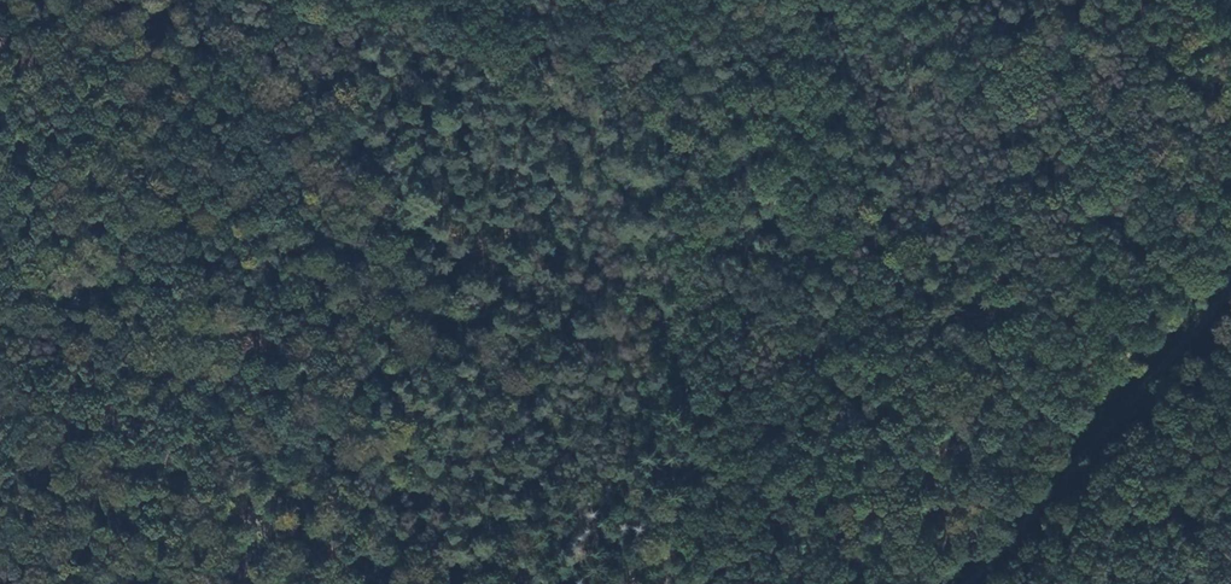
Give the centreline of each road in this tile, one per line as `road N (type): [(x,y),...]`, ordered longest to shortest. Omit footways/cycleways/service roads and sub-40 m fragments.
road 1 (track): [(1230,291),(973,583)]

